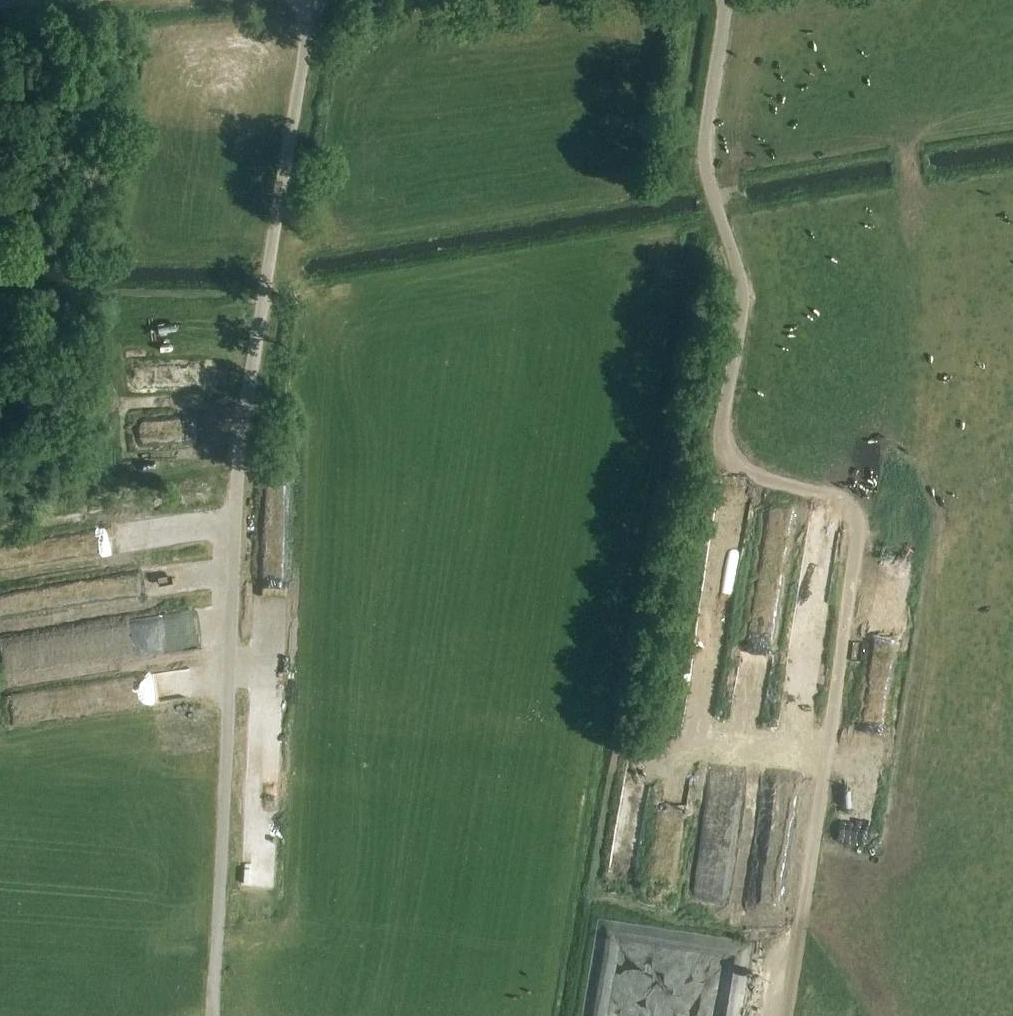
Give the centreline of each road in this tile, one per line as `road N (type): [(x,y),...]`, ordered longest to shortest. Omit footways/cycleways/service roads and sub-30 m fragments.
road 1 (track): [(726,0),(702,171),(745,290),(723,435),(726,464),(752,480),(838,502),(856,516),(859,537),(800,924)]

